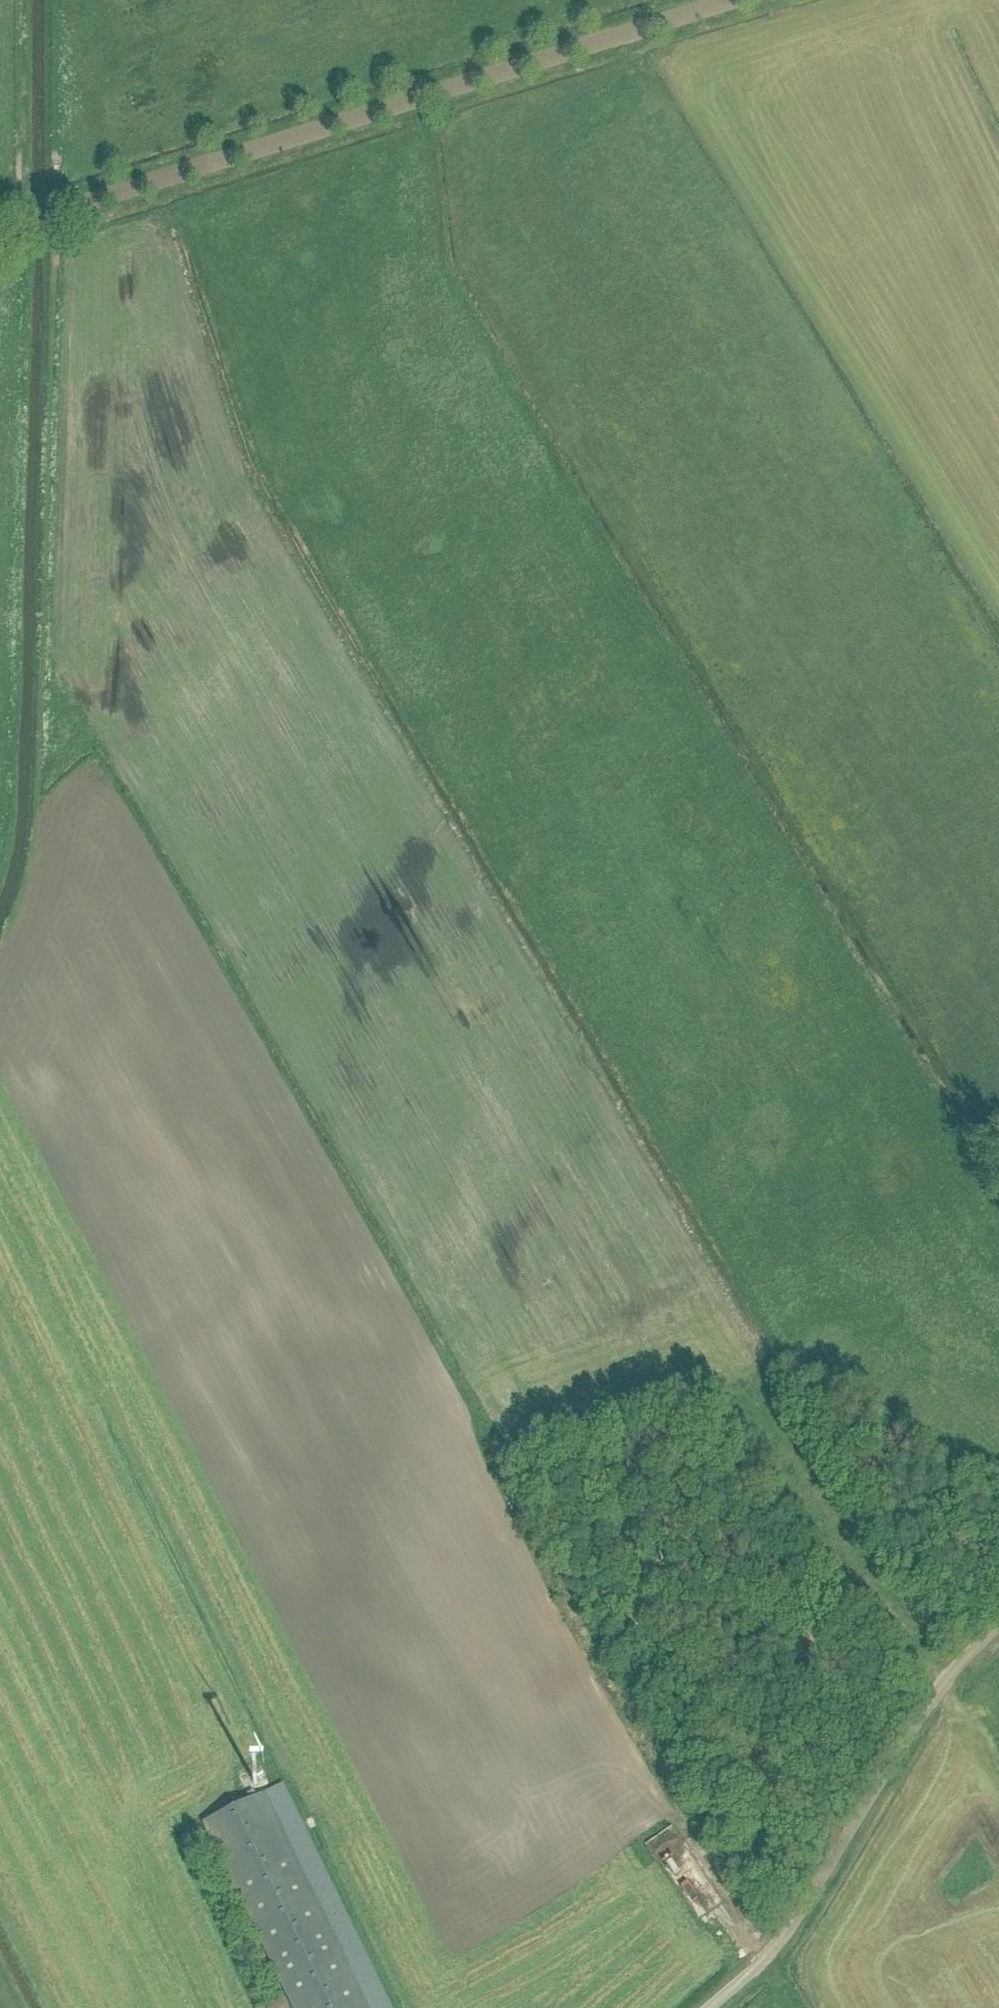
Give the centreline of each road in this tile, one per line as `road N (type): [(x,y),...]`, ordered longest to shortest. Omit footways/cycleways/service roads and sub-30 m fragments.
road 1 (tertiary): [(36,218),(730,0)]
road 2 (unclassified): [(710,2007),(769,1957),(967,1655),(998,1624)]

